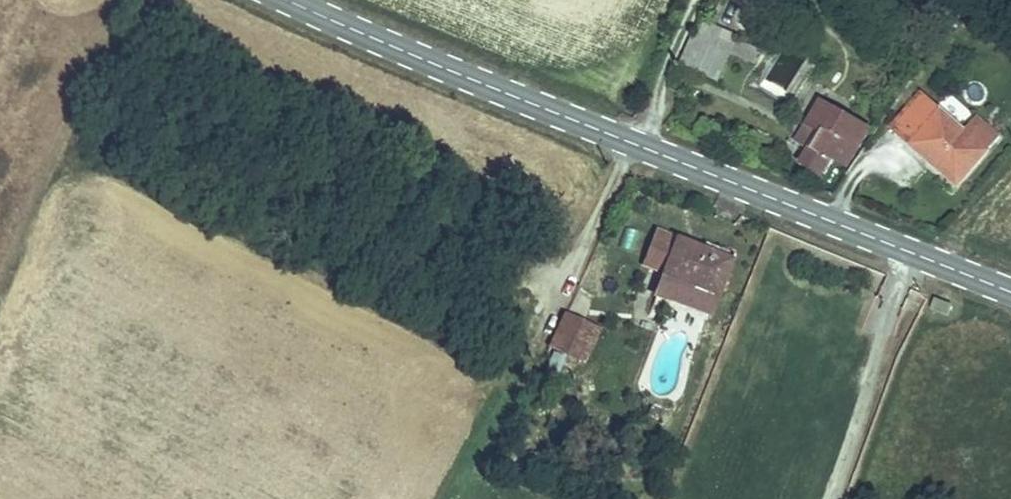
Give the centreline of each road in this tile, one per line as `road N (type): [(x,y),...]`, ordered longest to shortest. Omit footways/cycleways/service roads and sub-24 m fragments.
road 1 (secondary): [(1010,287),(315,0)]

